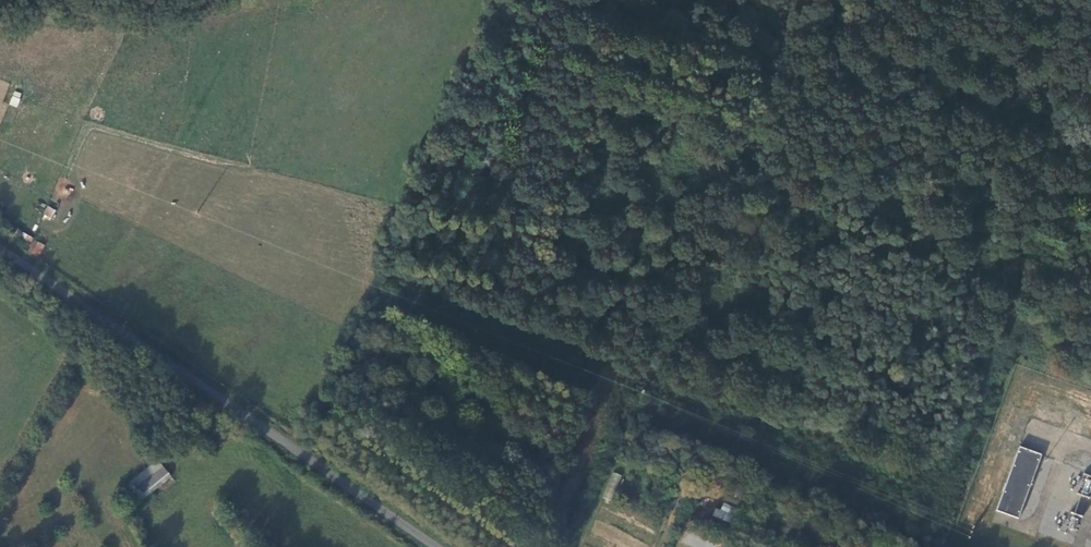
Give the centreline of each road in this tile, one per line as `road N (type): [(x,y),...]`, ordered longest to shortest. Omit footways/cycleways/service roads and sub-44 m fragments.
road 1 (unclassified): [(440,546),(0,246)]

